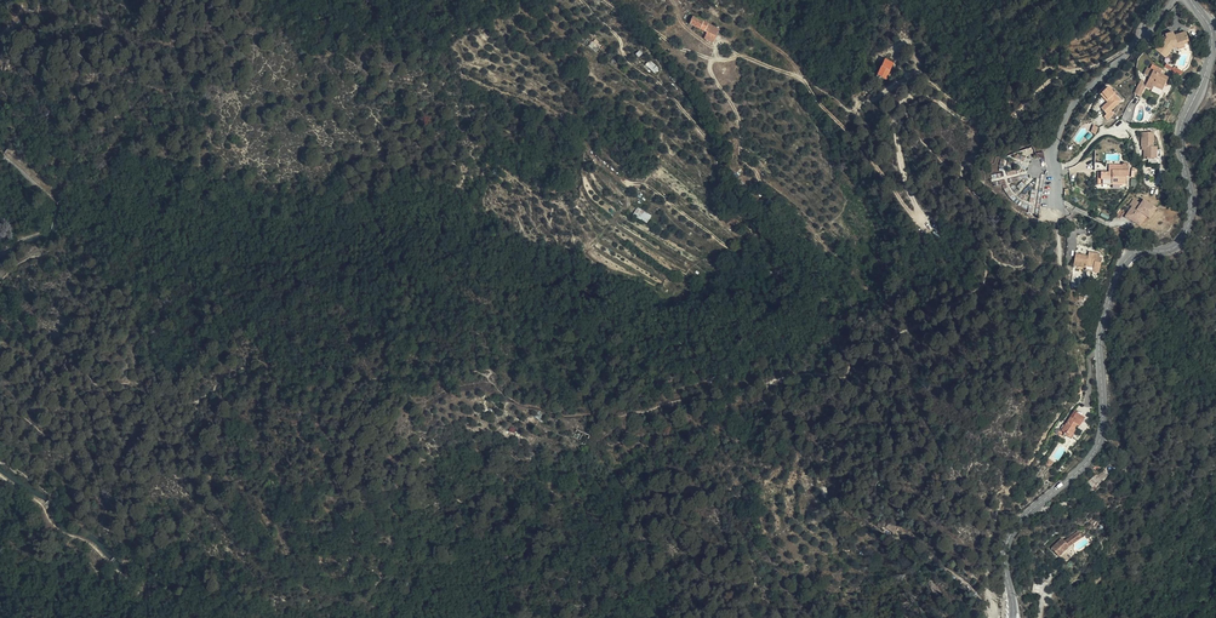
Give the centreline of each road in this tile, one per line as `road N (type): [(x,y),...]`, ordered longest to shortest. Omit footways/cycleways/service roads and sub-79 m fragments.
road 1 (tertiary): [(1015,617),(1007,539),(1100,440),(1101,327),(1122,265),(1138,251),(1175,248),(1190,225),(1181,130),(1213,43),(1191,0)]
road 2 (track): [(1110,70),(1052,81),(994,128),(969,125),(920,98),(929,89),(922,80),(858,110),(816,98),(800,74),(674,46),(618,0)]
road 3 (track): [(816,98),(917,219),(896,116),(920,98)]
road 4 (residential): [(1174,0),(1145,41),(1079,98),(1067,119),(1055,160),(1056,208)]
road 5 (track): [(582,0),(699,130)]

